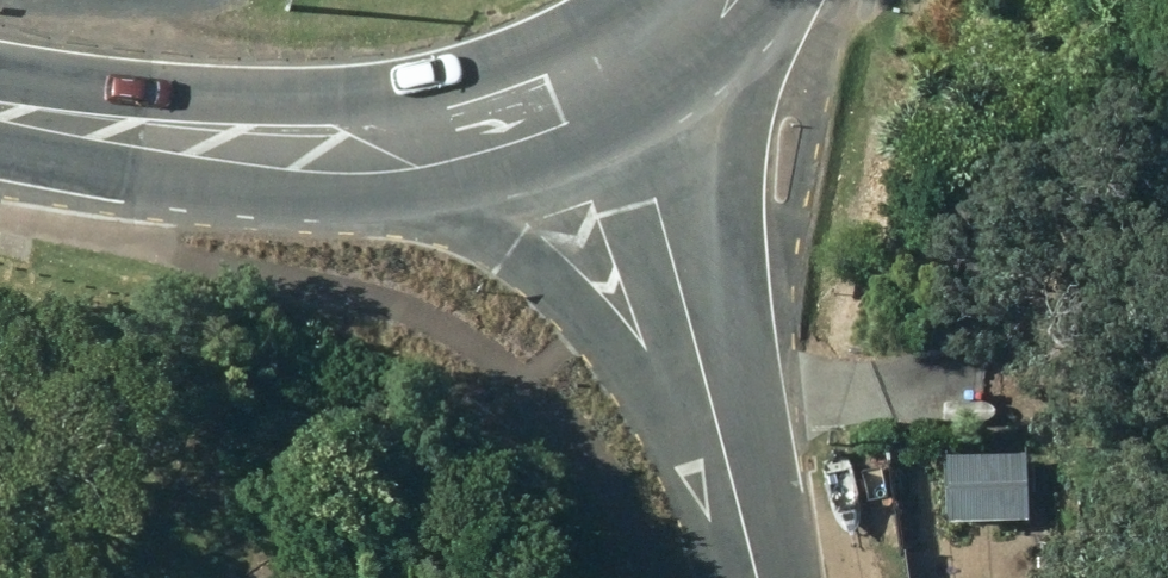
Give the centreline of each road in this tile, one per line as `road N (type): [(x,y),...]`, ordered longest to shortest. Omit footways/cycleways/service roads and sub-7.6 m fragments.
road 1 (secondary): [(739,510),(615,334),(517,249),(434,206),(340,174)]
road 2 (unclassified): [(616,108),(658,203),(739,510)]
road 3 (secondary): [(340,174),(192,156),(0,118)]
road 4 (secondary): [(616,108),(425,168),(340,174)]
road 5 (secondary): [(737,0),(675,67),(616,108)]

